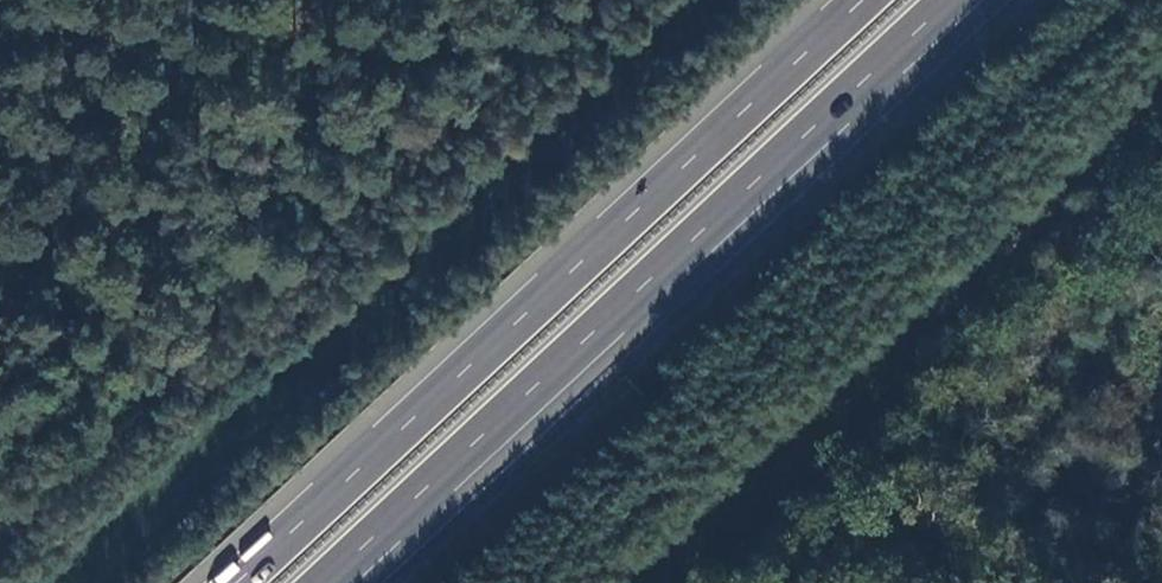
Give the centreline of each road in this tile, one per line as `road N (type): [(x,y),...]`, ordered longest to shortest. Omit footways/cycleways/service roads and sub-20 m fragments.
road 1 (motorway): [(865,0),(240,582)]
road 2 (motorway): [(333,582),(954,0)]

